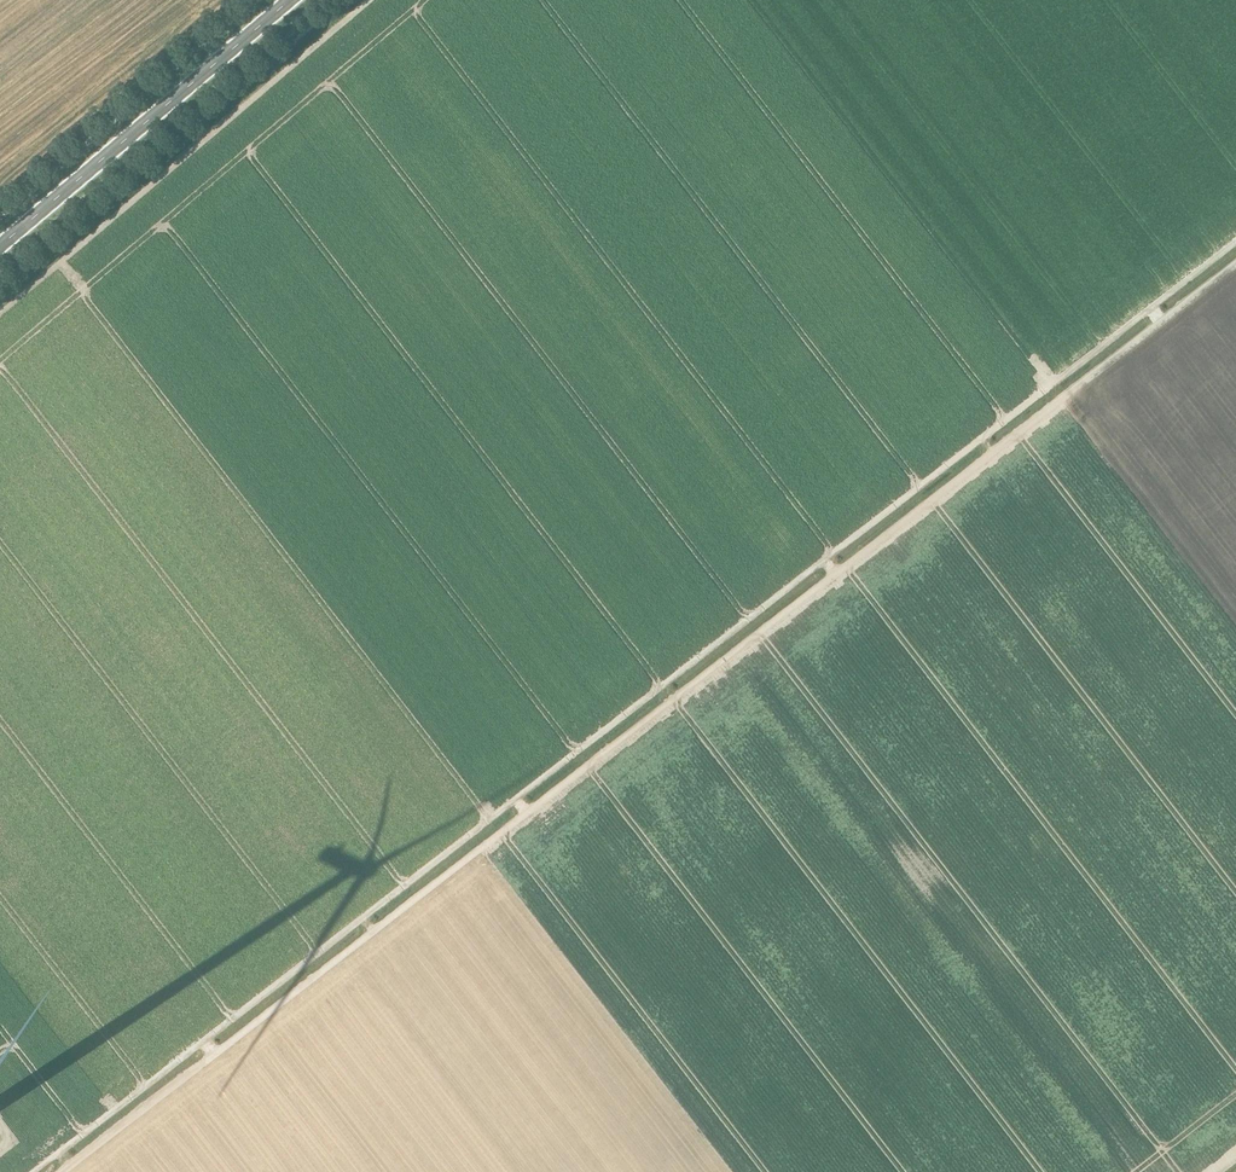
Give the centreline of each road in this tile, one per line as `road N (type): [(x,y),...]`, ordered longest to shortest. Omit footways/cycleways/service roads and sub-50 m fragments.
road 1 (secondary): [(0,246),(290,0)]

